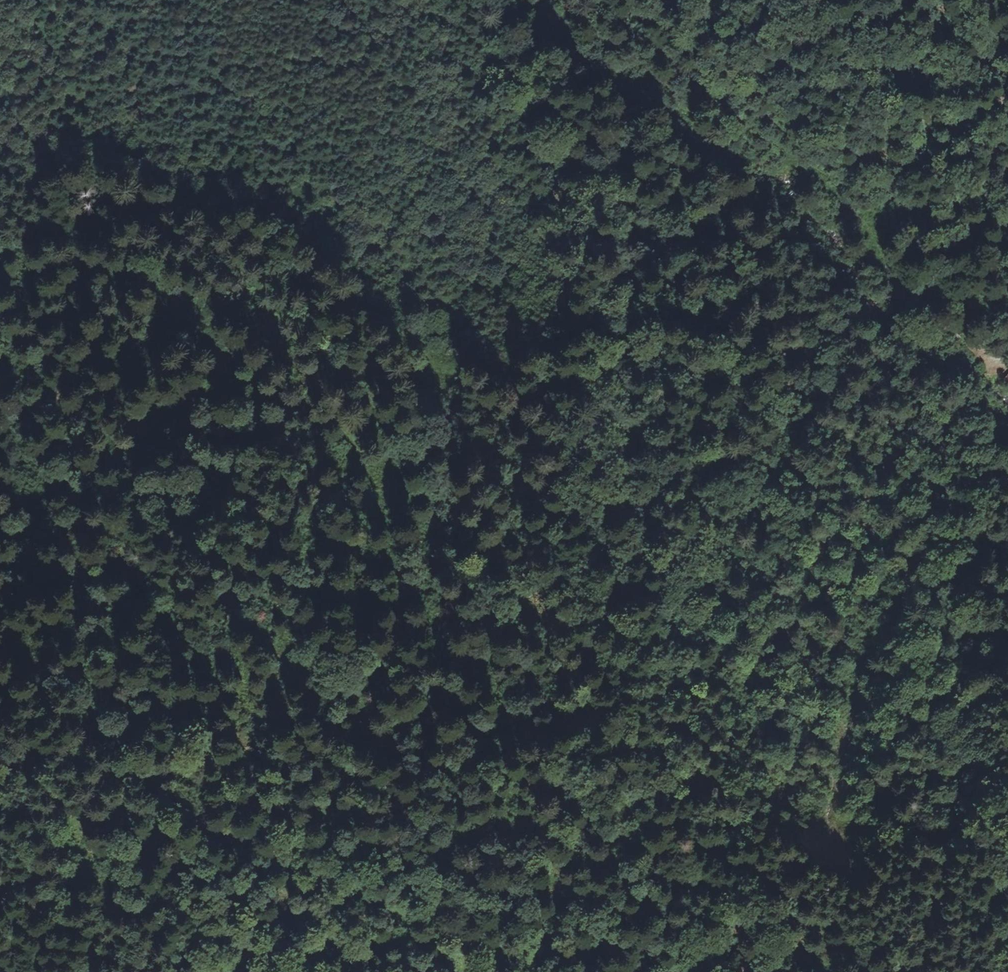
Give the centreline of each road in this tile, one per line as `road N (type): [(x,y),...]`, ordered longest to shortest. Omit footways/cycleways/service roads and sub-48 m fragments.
road 1 (track): [(1007,386),(990,387),(808,181)]
road 2 (track): [(0,62),(11,111),(96,245),(153,297)]
road 3 (track): [(444,971),(390,827)]

